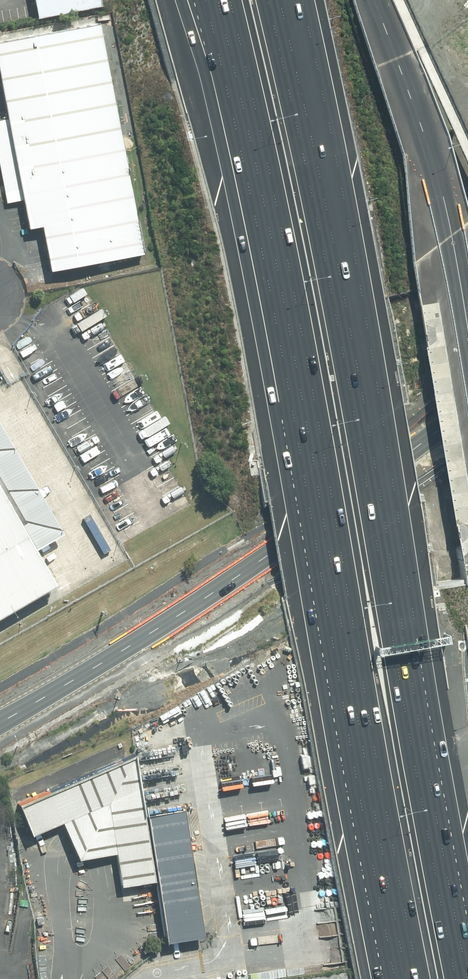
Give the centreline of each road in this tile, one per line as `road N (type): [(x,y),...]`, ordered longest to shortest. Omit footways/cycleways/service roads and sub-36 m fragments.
road 1 (motorway): [(288,0),(467,962)]
road 2 (motorway): [(408,978),(280,286),(245,135)]
road 3 (secondary): [(0,723),(279,549),(467,404)]
road 4 (motorway): [(245,135),(195,0)]
road 5 (motorway): [(245,135),(219,0)]

